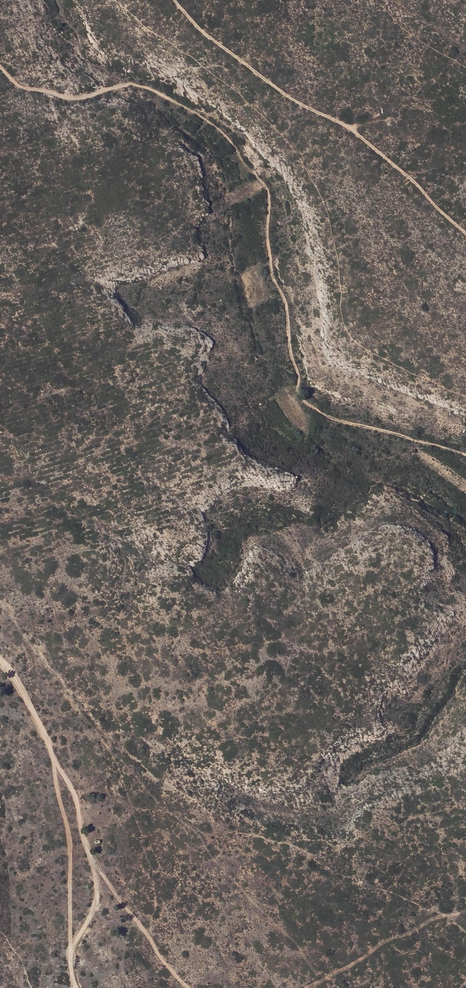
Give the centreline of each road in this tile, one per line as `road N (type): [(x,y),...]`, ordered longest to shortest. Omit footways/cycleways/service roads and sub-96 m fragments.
road 1 (track): [(465,456),(314,412),(297,396),(284,298),(272,278),(269,195),(222,134),(134,84),(67,99),(16,85),(0,68)]
road 2 (track): [(182,0),(207,30),(312,112),(361,132),(465,228)]
road 3 (track): [(78,987),(71,951),(97,895),(91,860),(72,786),(0,658)]
road 4 (track): [(71,951),(69,834),(55,759)]
road 5 (track): [(304,987),(397,936),(465,911)]
road 6 (track): [(91,860),(164,962),(194,987)]

